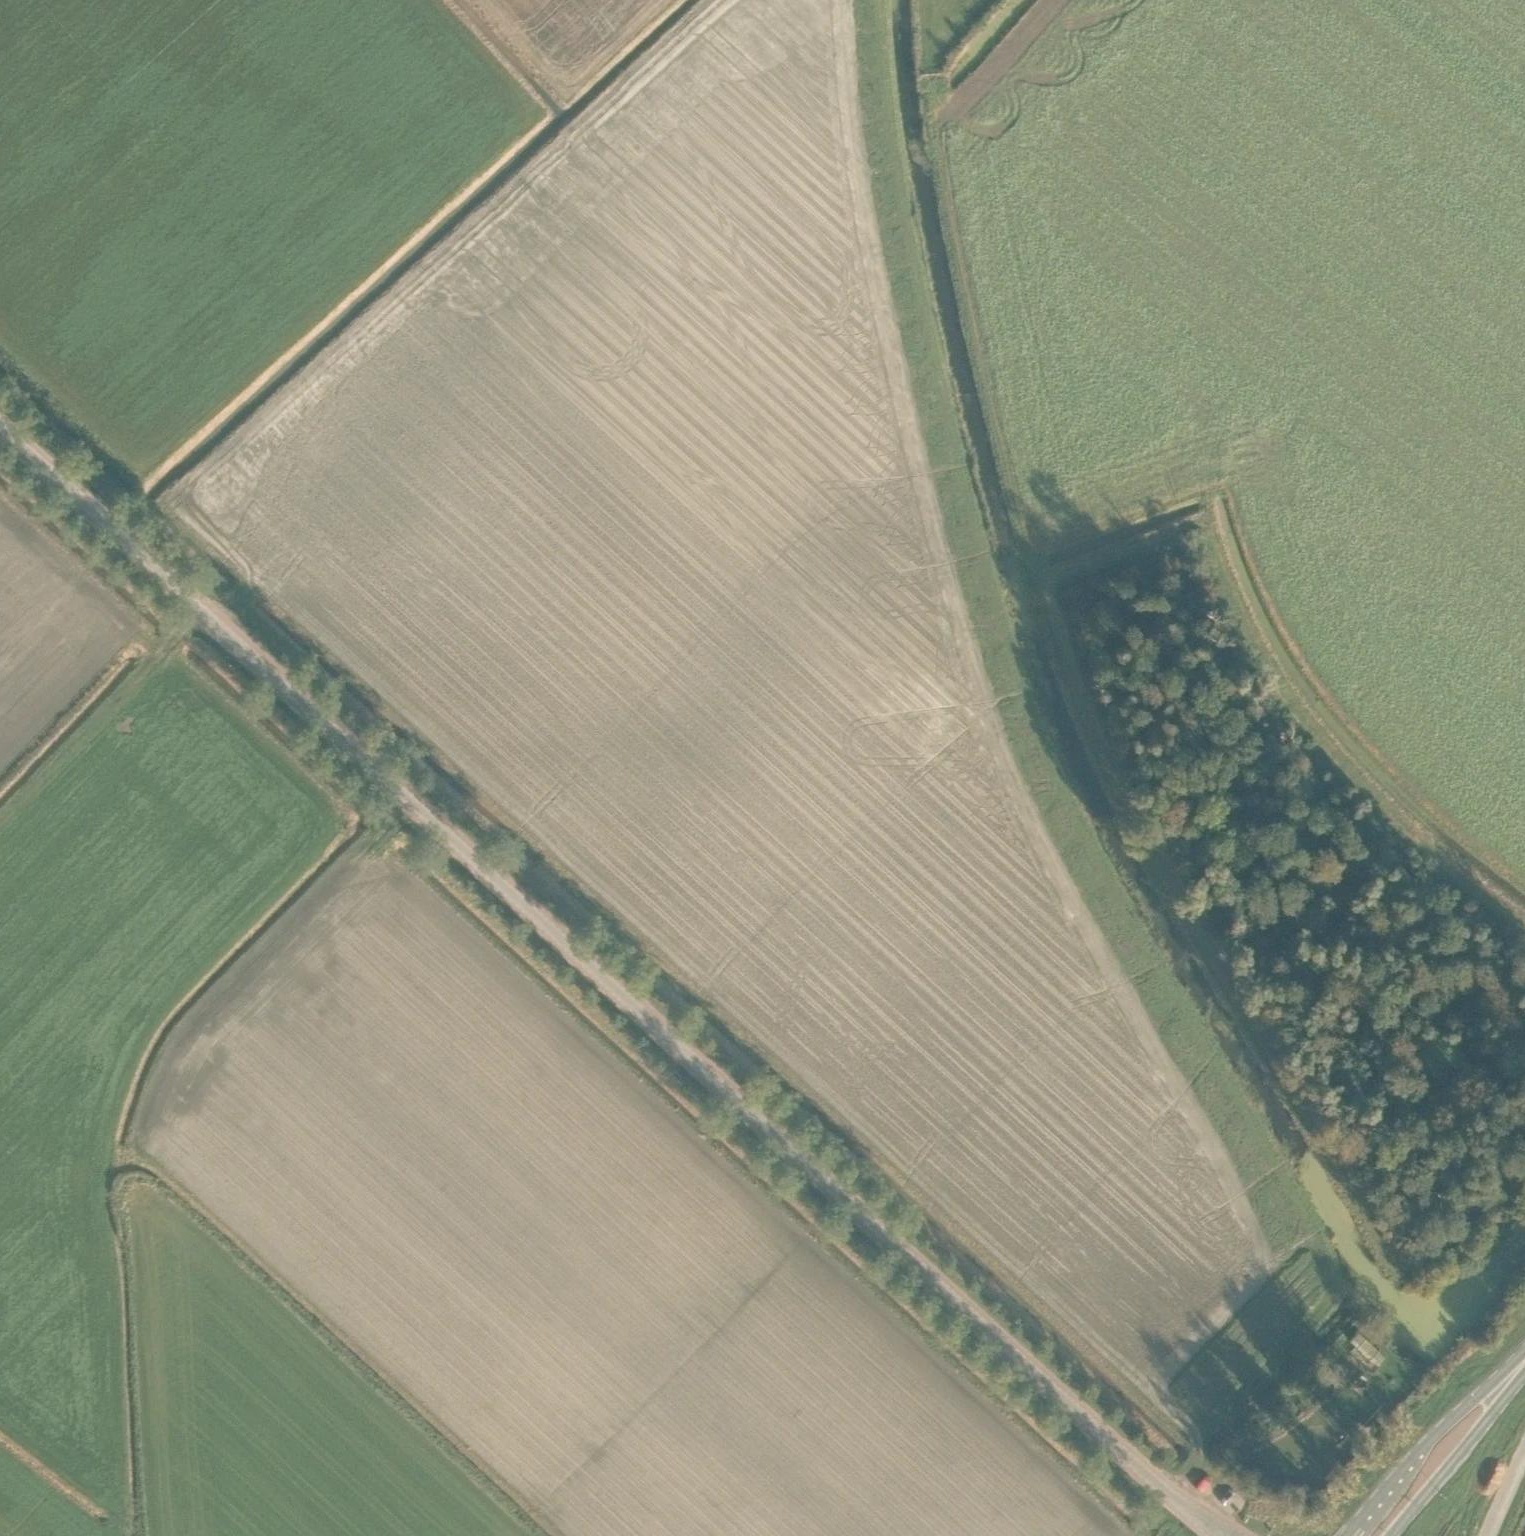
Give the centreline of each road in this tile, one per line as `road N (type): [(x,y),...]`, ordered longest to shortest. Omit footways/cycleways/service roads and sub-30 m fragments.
road 1 (tertiary): [(1220,1535),(818,1178),(0,422)]
road 2 (primary): [(1524,1359),(1419,1449),(1349,1535)]
road 3 (primary): [(1389,1535),(1524,1364)]

